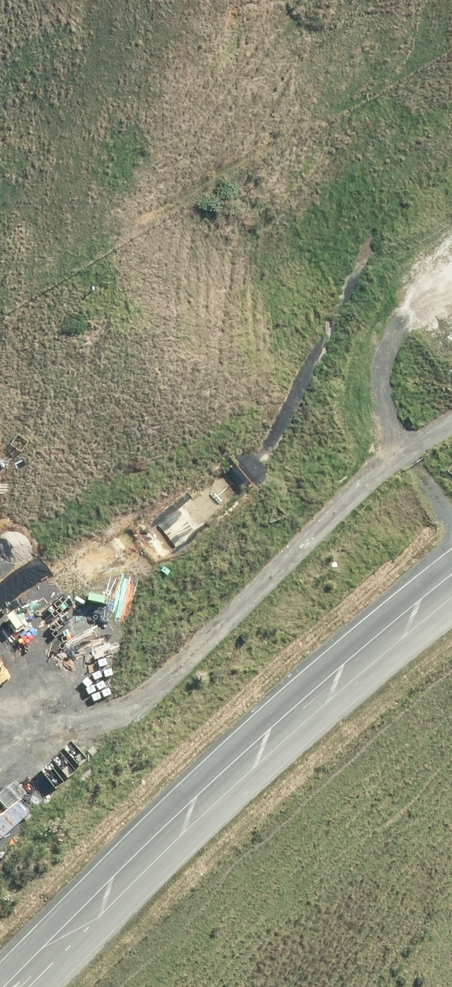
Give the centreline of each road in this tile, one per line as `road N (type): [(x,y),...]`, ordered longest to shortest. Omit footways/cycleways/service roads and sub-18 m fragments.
road 1 (track): [(0,824),(25,813),(411,453),(451,429)]
road 2 (unclassified): [(2,986),(451,589)]
road 3 (trunk): [(0,938),(197,758),(451,545)]
road 4 (trunk): [(451,606),(25,986)]
road 5 (track): [(451,500),(411,453),(379,386),(391,342)]

